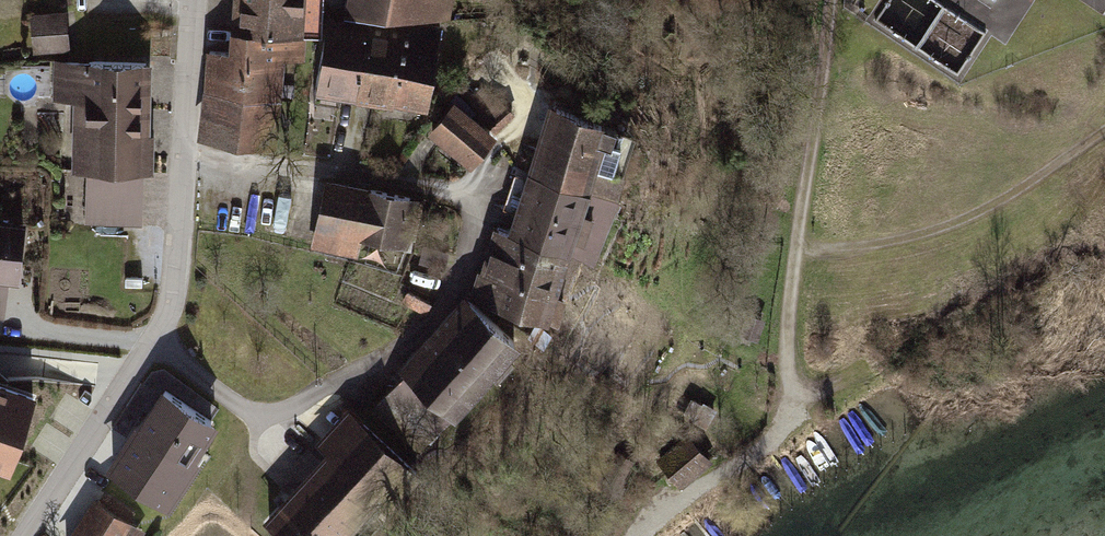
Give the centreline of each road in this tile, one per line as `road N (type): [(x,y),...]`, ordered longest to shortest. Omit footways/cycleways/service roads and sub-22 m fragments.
road 1 (residential): [(23,535),(154,338),(180,218),(193,0)]
road 2 (track): [(795,250),(872,245),(945,226),(1008,197),(1104,131)]
road 3 (track): [(795,250),(830,0)]
road 4 (track): [(794,414),(768,445),(637,535)]
road 5 (track): [(794,414),(787,375),(795,250)]

